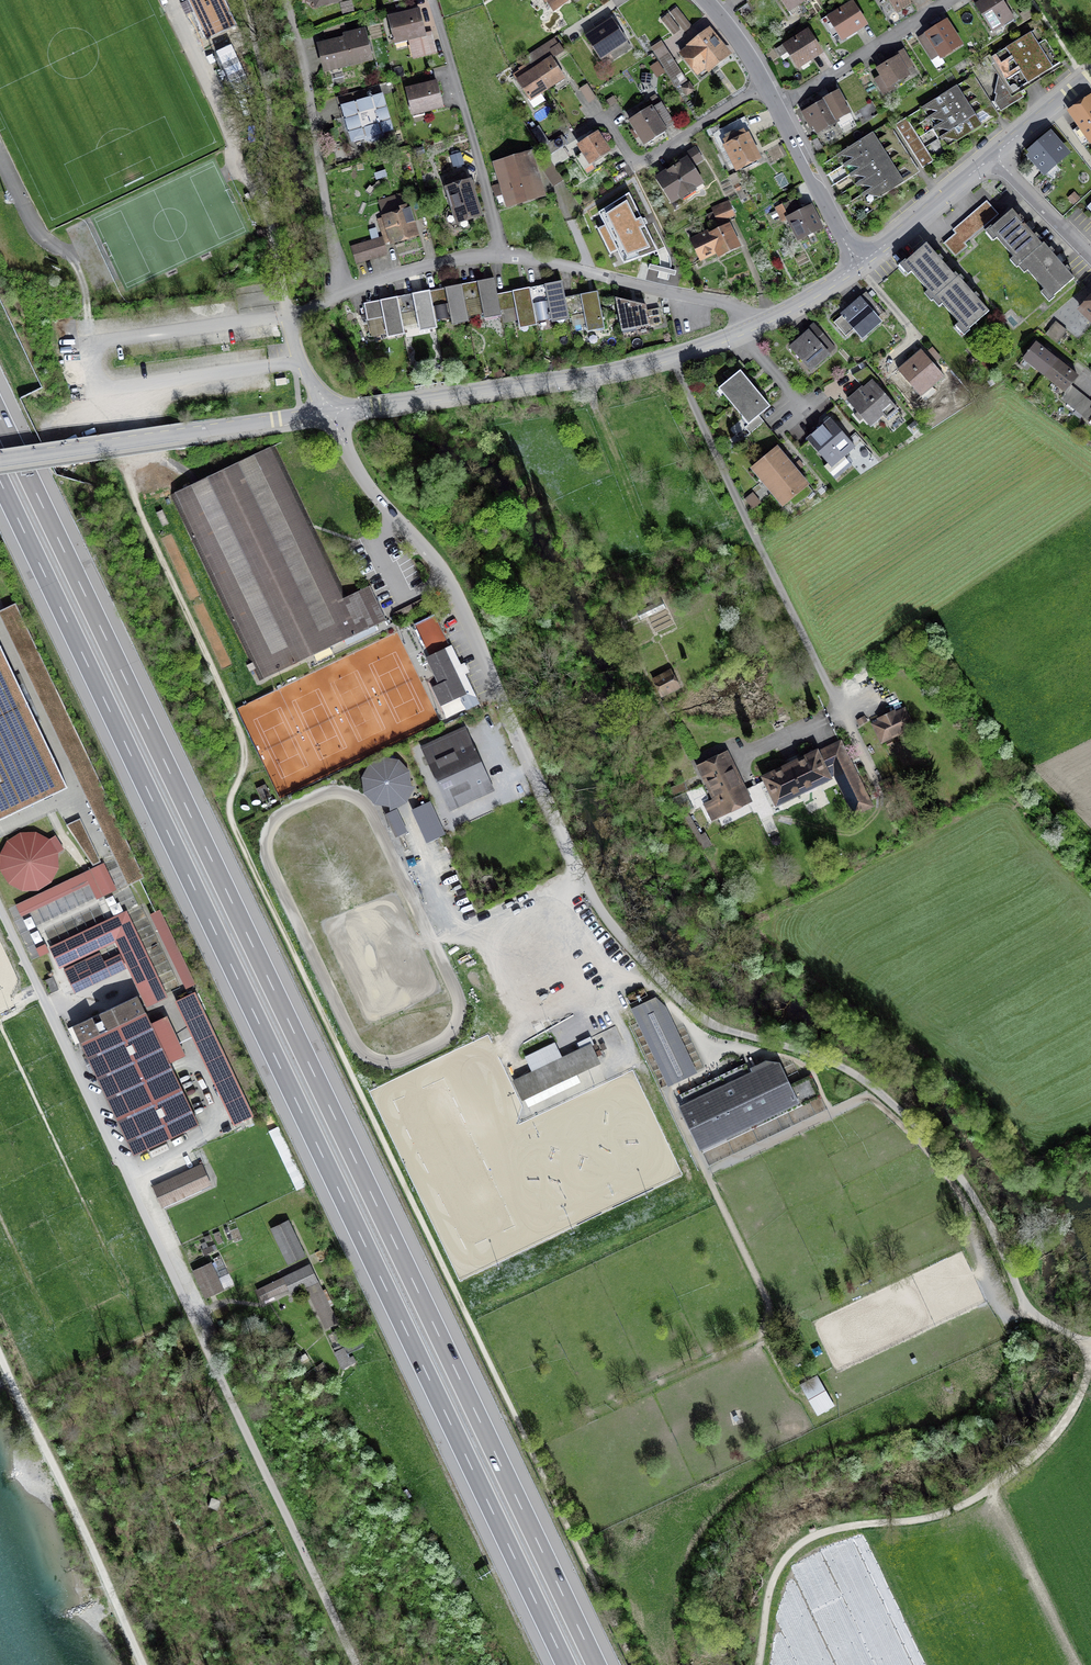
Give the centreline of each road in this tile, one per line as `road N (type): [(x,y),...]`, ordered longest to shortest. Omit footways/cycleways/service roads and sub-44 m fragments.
road 1 (track): [(109,389),(130,484),(243,742),(230,804),(234,825),(634,1664)]
road 2 (motorway): [(597,1664),(0,417)]
road 3 (motorway): [(0,481),(566,1664)]
road 4 (unclassified): [(671,990),(592,895),(450,582),(361,475),(329,411)]
road 5 (track): [(1090,1362),(1048,1442),(978,1497),(930,1518),(835,1529),(796,1548),(770,1592),(758,1664)]
road 6 (tertiary): [(770,315),(675,357),(329,411)]
road 7 (track): [(195,1321),(357,1664)]
road 8 (tertiary): [(329,411),(0,459)]
road 9 (residential): [(283,0),(345,290)]
road 10 (residential): [(503,258),(770,315)]
road 11 (residential): [(503,258),(431,0)]
road 12 (residential): [(765,89),(638,167),(608,125),(569,154)]
road 13 (residential): [(777,110),(967,0)]
road 14 (tertiary): [(994,154),(857,265)]
road 15 (tertiary): [(857,265),(777,110)]
road 16 (residential): [(345,290),(287,315),(329,411)]
road 17 (residential): [(345,290),(456,260),(503,258)]
road 18 (residential): [(994,154),(1090,254)]
road 19 (tertiary): [(1090,76),(994,154)]

